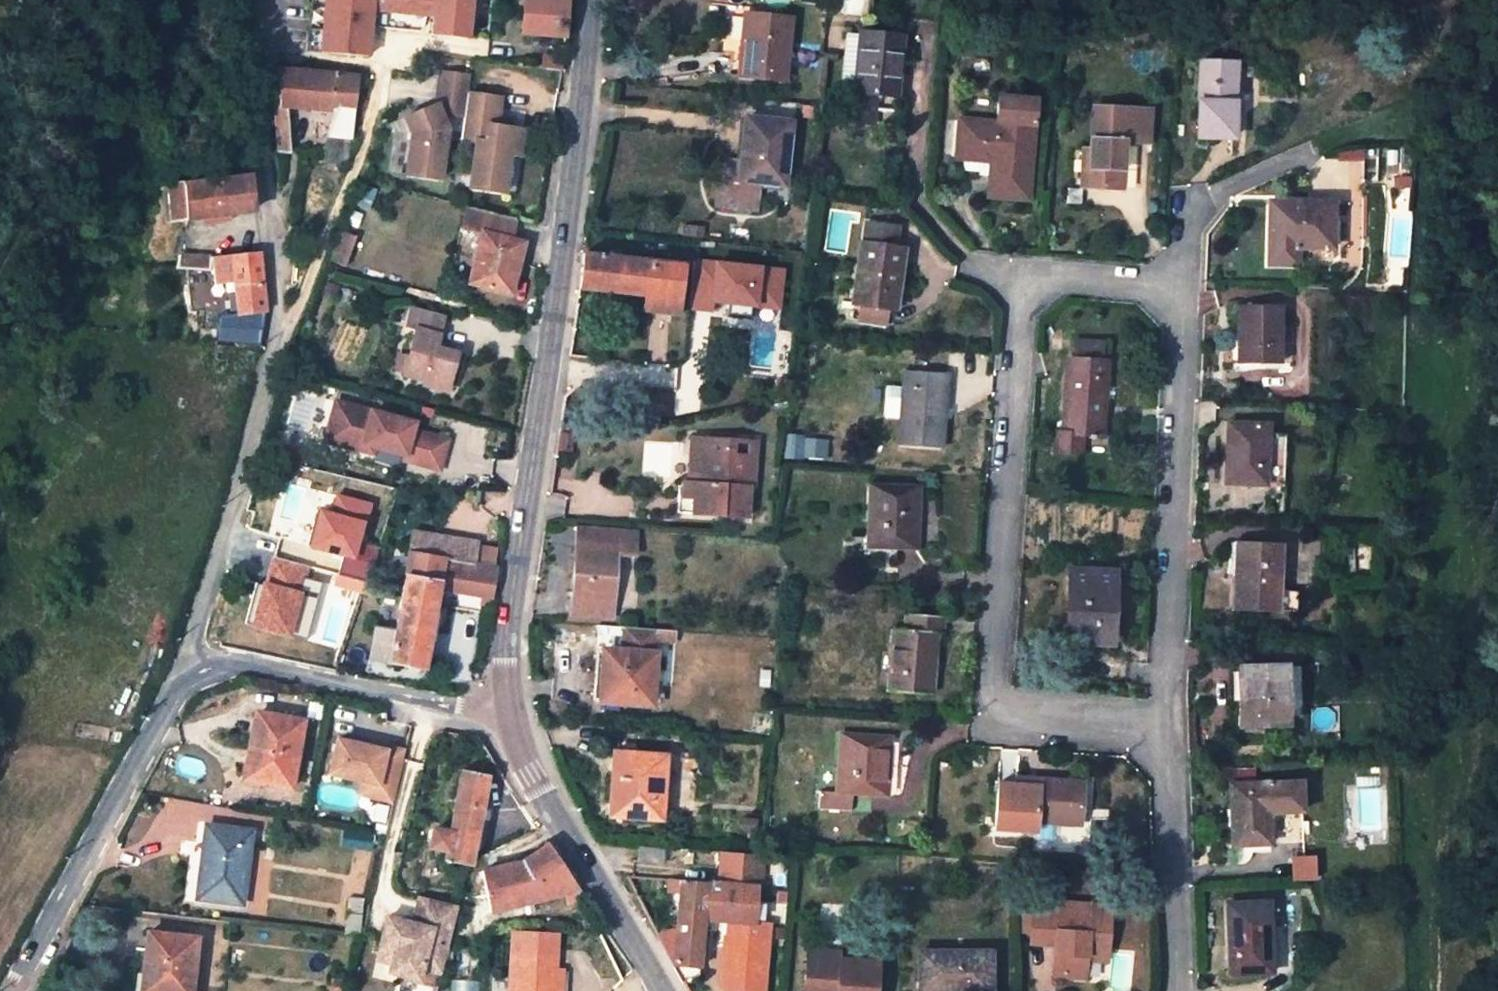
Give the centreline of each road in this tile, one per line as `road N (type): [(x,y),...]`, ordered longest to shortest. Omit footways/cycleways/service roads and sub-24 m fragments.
road 1 (residential): [(1168,731),(1184,288),(1059,278),(1036,285),(1020,305),(994,694),(1004,715),(1078,727)]
road 2 (tertiary): [(500,712),(591,0)]
road 3 (residential): [(268,200),(280,273),(275,327),(239,500),(192,654)]
road 4 (residential): [(192,654),(18,990)]
road 5 (tertiary): [(662,990),(500,712)]
road 6 (residential): [(458,704),(192,654)]
road 7 (residential): [(1179,990),(1168,731)]
road 8 (track): [(248,0),(268,200)]

